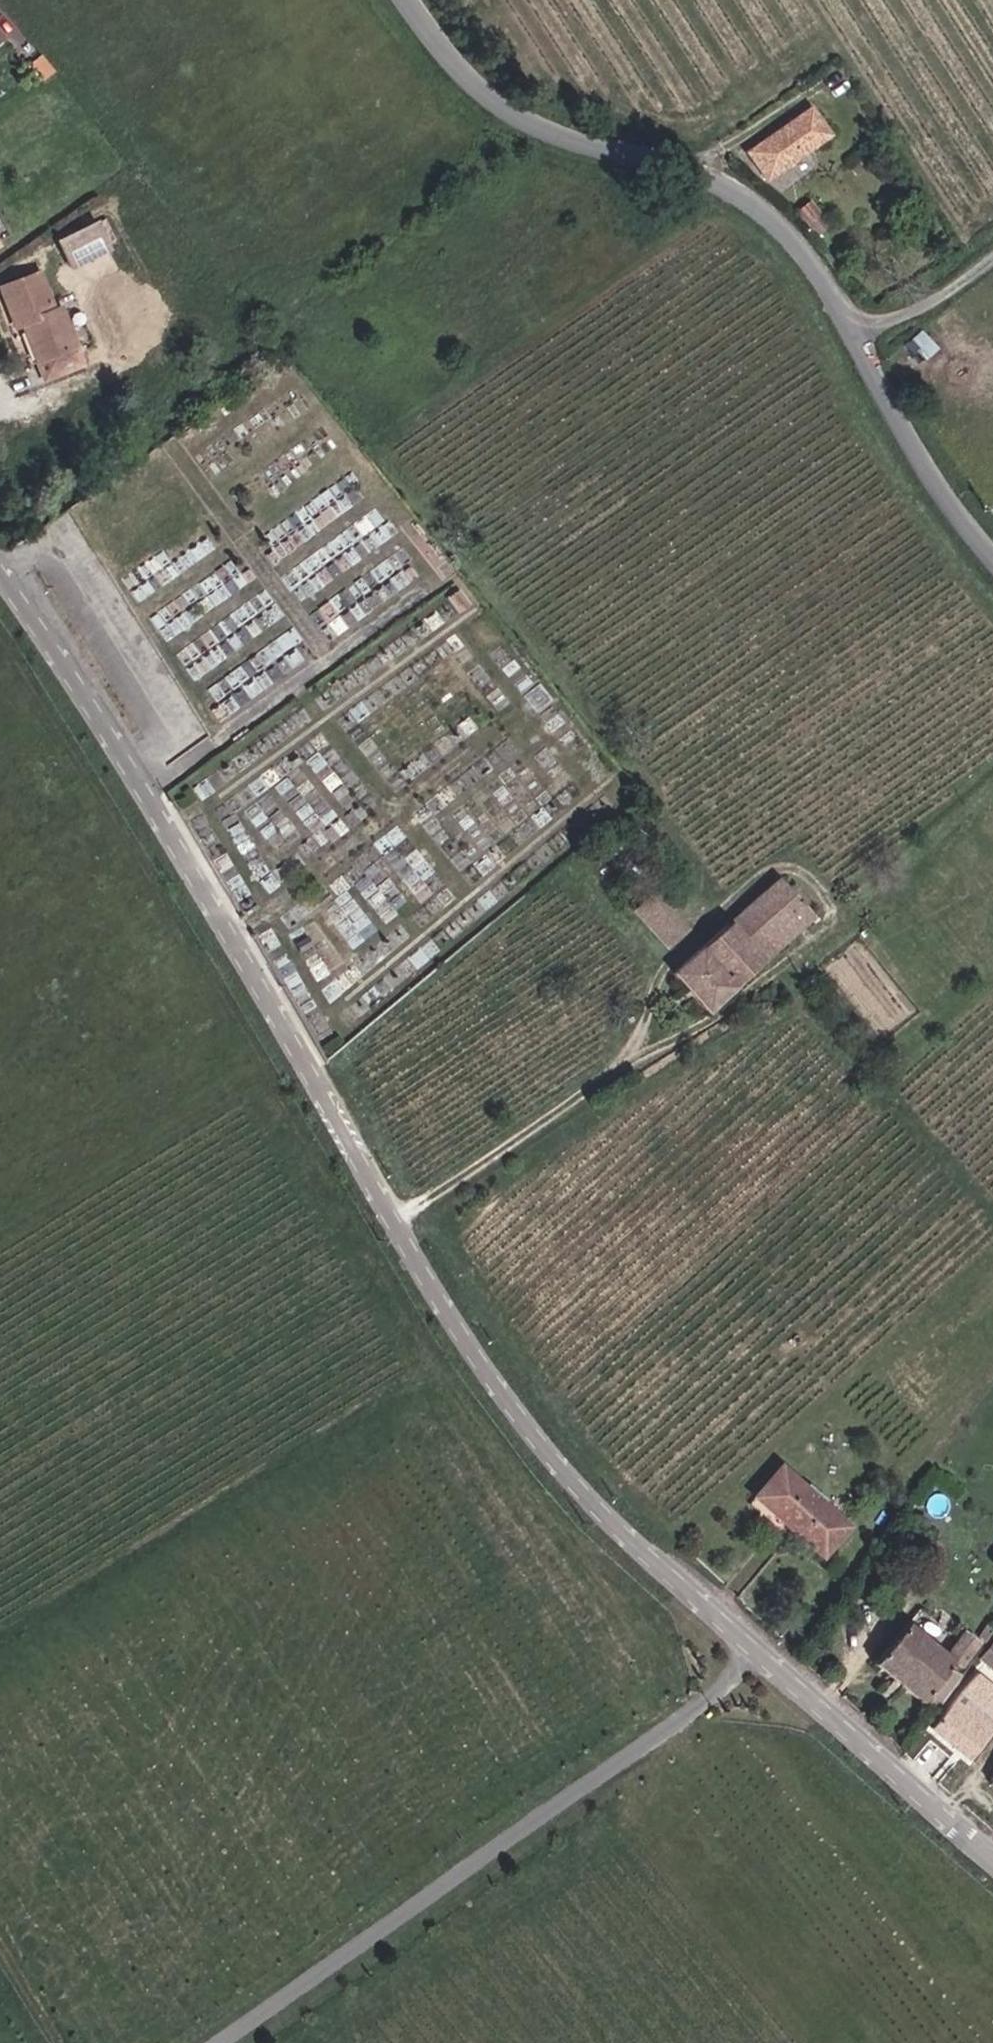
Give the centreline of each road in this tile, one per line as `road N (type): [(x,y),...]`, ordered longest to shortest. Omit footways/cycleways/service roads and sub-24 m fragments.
road 1 (tertiary): [(0,569),(70,670),(477,1359),(562,1469),(992,1862)]
road 2 (unclassified): [(403,0),(471,86),(523,120),(738,194),(780,229),(820,275),(906,438),(992,561)]
road 3 (track): [(853,331),(931,303),(992,256)]

